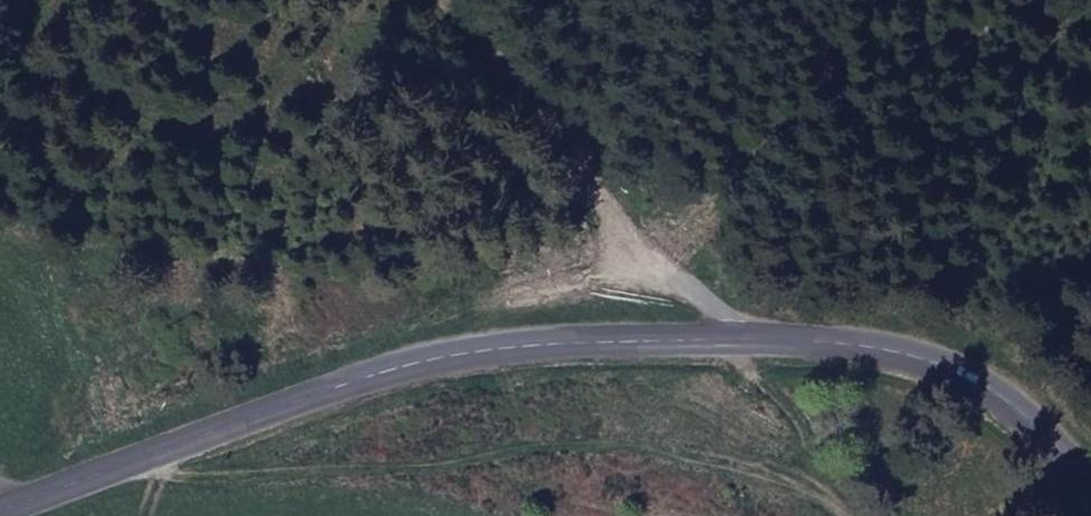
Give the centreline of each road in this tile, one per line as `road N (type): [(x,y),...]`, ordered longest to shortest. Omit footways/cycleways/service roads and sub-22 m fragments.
road 1 (secondary): [(1090,480),(1020,406),(980,377),(886,348),(740,338),(529,347),(397,366),(0,508)]
road 2 (track): [(867,515),(799,461),(656,436),(578,435),(340,462),(118,460)]
road 3 (track): [(740,338),(446,0)]

